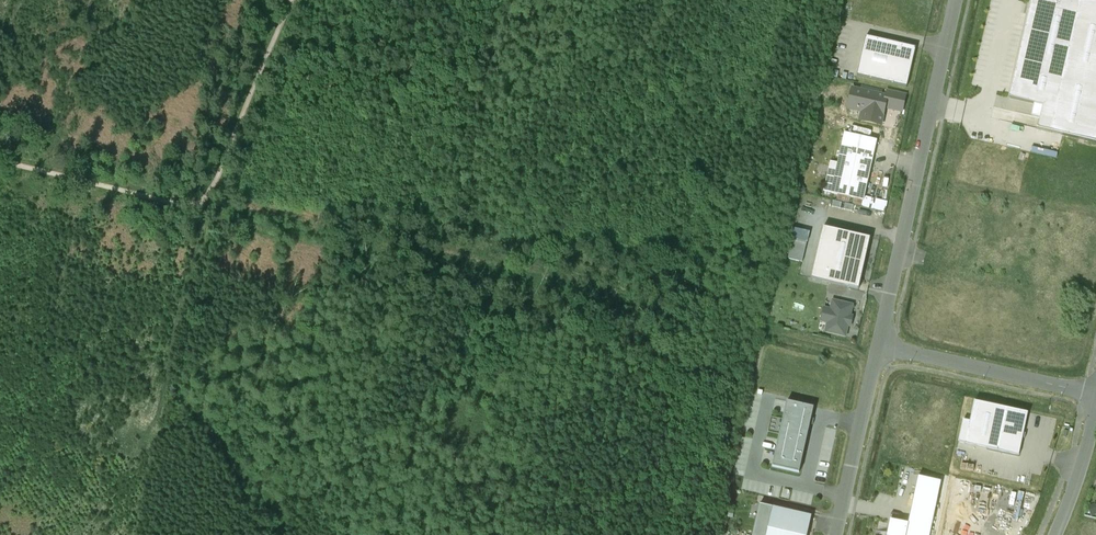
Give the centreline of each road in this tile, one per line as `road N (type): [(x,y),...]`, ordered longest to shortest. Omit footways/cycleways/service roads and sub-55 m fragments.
road 1 (track): [(296,0),(203,201),(185,206),(0,165)]
road 2 (unclassified): [(879,348),(955,0)]
road 3 (unclassified): [(1095,396),(879,348)]
road 4 (unclassified): [(836,534),(879,348)]
road 5 (unclassified): [(1055,534),(1095,401)]

